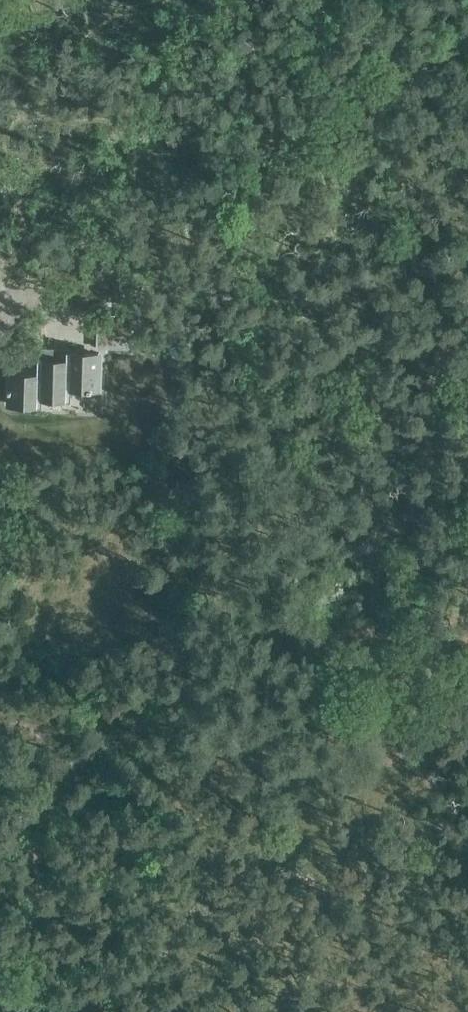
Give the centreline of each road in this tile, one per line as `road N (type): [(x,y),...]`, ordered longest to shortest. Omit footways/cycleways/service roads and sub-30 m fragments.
road 1 (track): [(377,755),(221,747)]

